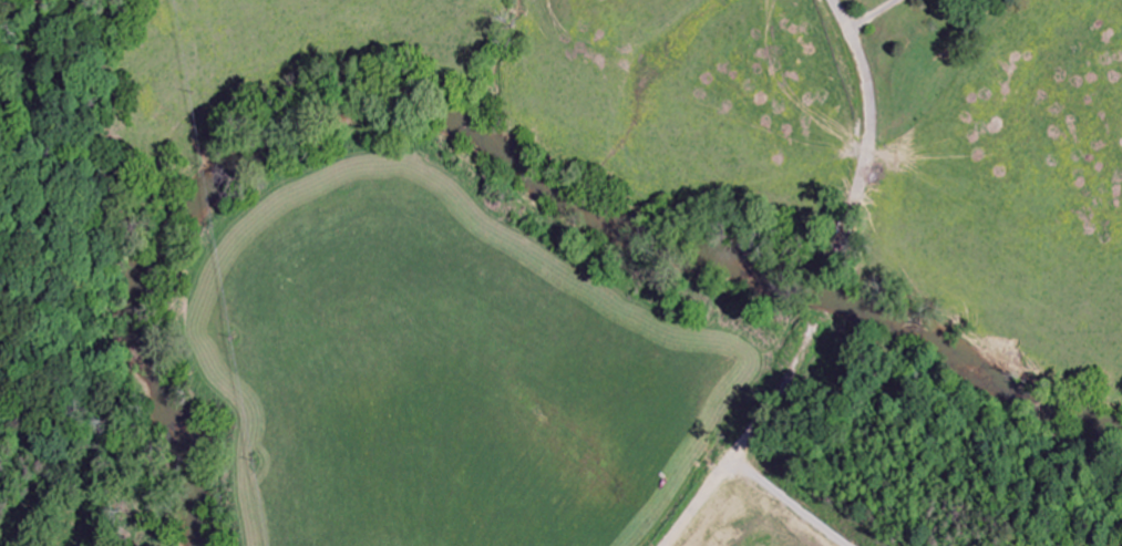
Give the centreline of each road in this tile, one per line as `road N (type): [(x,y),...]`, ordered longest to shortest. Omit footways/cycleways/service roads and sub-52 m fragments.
road 1 (residential): [(831,272),(867,142),(865,96),(831,0)]

